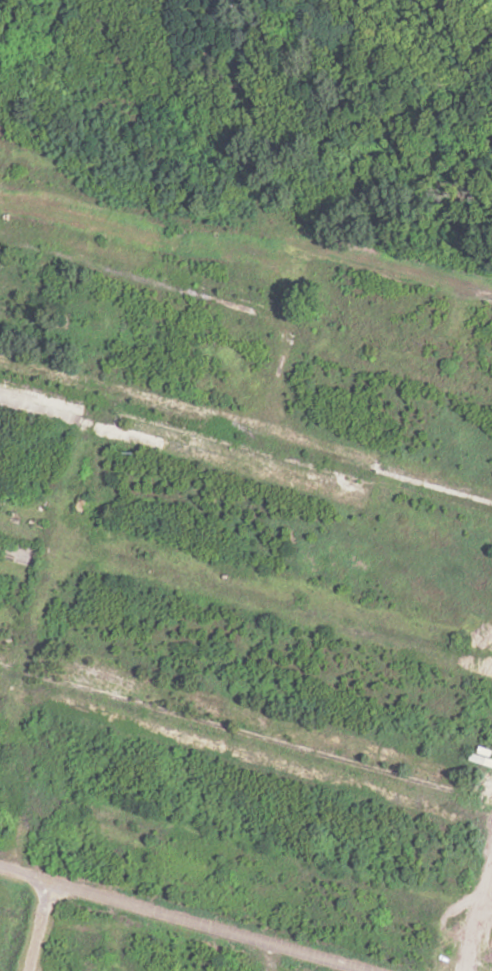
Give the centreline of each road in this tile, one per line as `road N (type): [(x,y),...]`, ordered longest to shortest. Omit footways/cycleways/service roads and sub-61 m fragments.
road 1 (residential): [(361,970),(0,867)]

